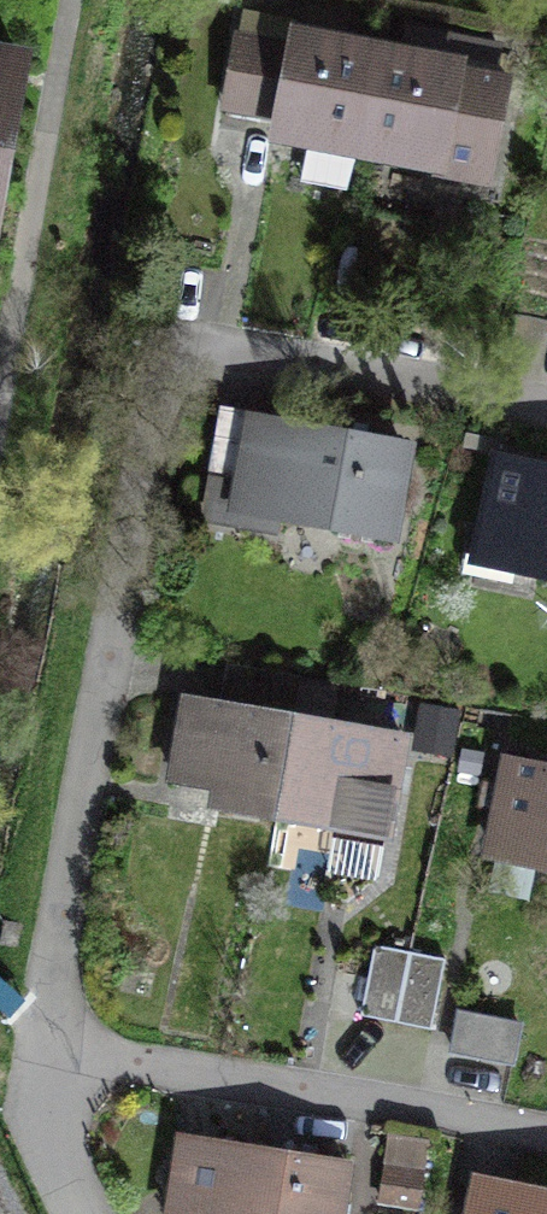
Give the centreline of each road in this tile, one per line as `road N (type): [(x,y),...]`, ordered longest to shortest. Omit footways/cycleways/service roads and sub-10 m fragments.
road 1 (residential): [(546,407),(458,388),(237,365),(204,367),(172,386),(162,402),(39,1036)]
road 2 (residential): [(39,1036),(546,1143)]
road 3 (residential): [(39,1036),(45,1118),(85,1213)]

